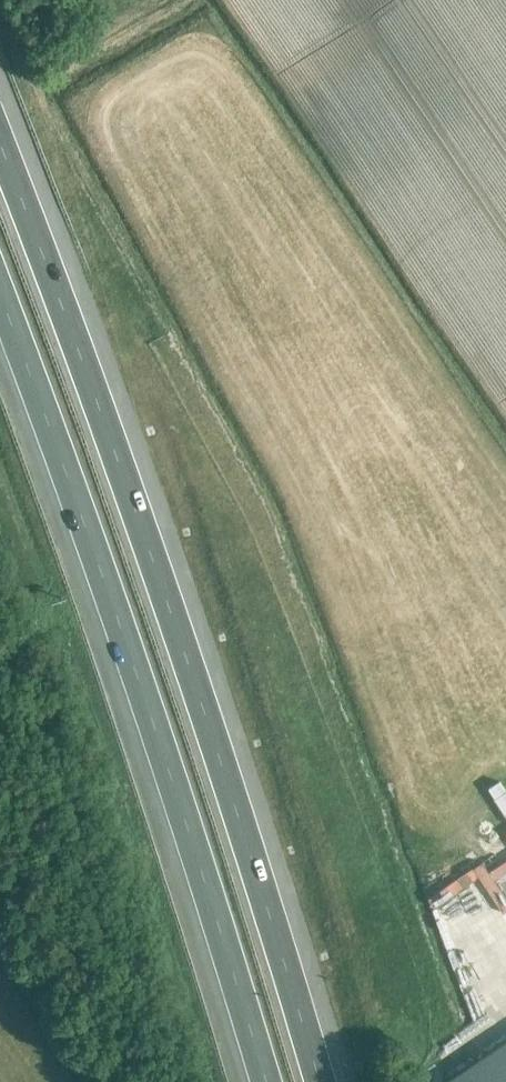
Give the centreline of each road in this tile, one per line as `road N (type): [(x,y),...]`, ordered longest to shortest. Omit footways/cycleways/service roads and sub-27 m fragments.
road 1 (motorway): [(319,1081),(187,612),(0,121)]
road 2 (motorway): [(0,302),(119,619),(265,1081)]

